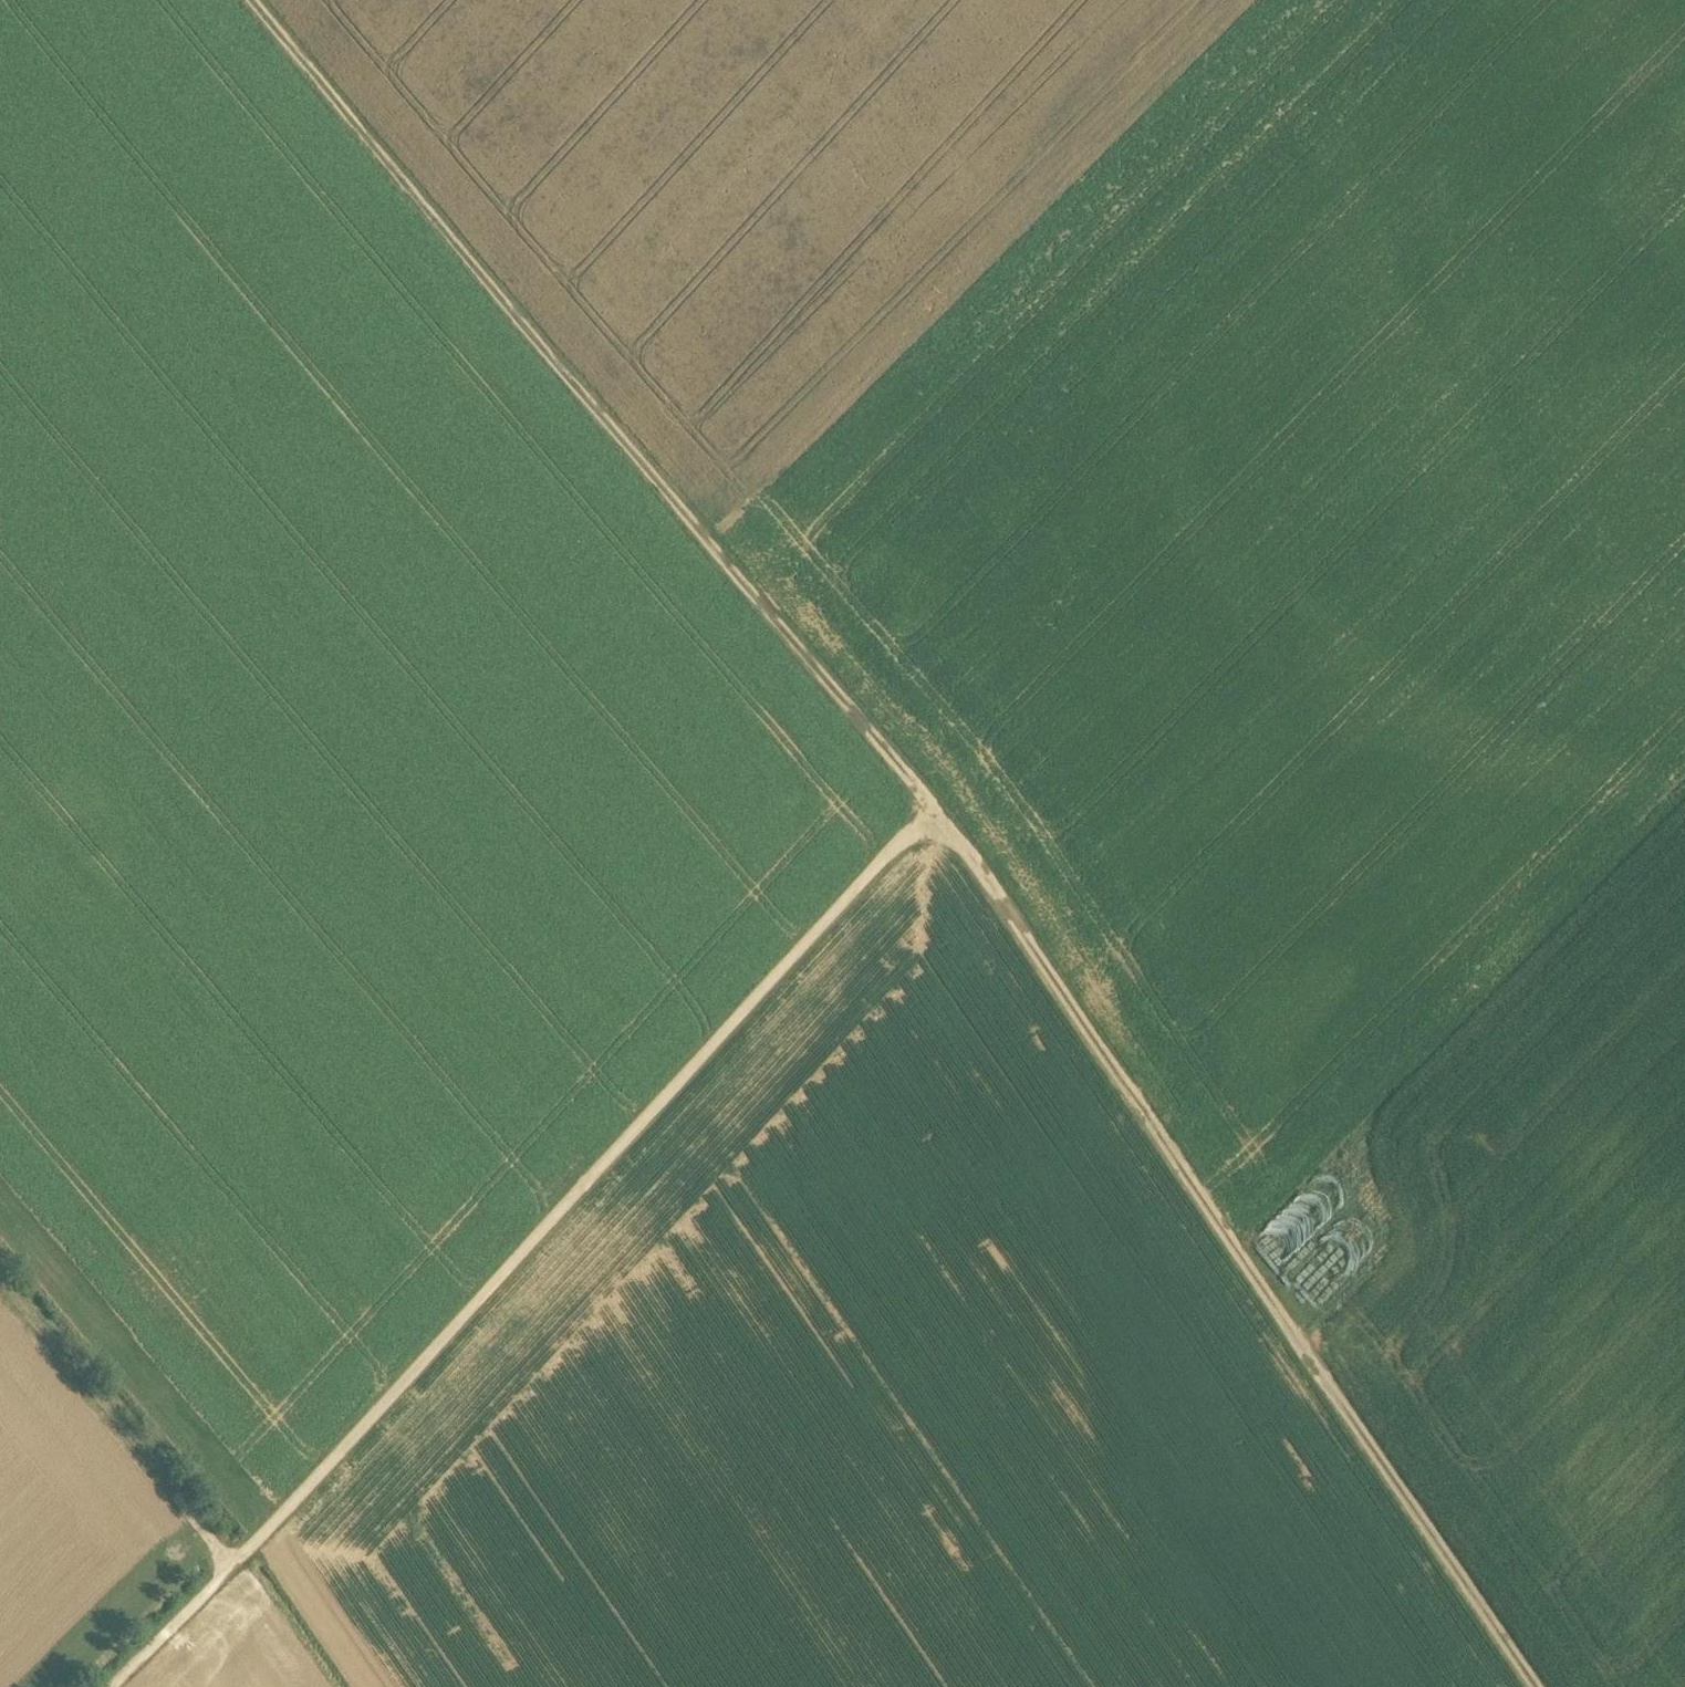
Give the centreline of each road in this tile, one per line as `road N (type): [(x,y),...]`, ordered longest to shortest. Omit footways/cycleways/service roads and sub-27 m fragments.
road 1 (track): [(111,1686),(248,1552),(931,810)]
road 2 (track): [(931,810),(968,849),(1537,1686)]
road 3 (track): [(931,810),(255,0)]
road 4 (track): [(232,1567),(0,1281)]

